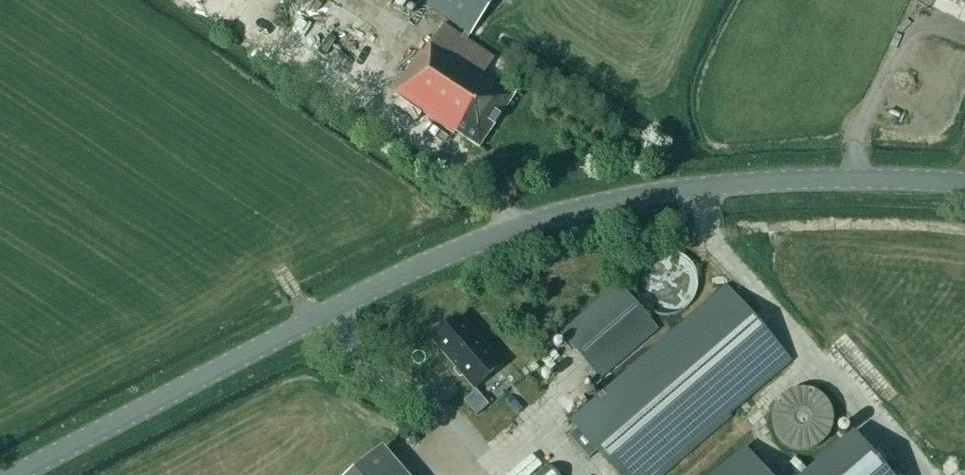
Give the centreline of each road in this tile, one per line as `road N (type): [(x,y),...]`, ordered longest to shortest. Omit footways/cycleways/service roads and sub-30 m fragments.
road 1 (tertiary): [(16,474),(441,256),(607,199),(853,177),(964,184)]

